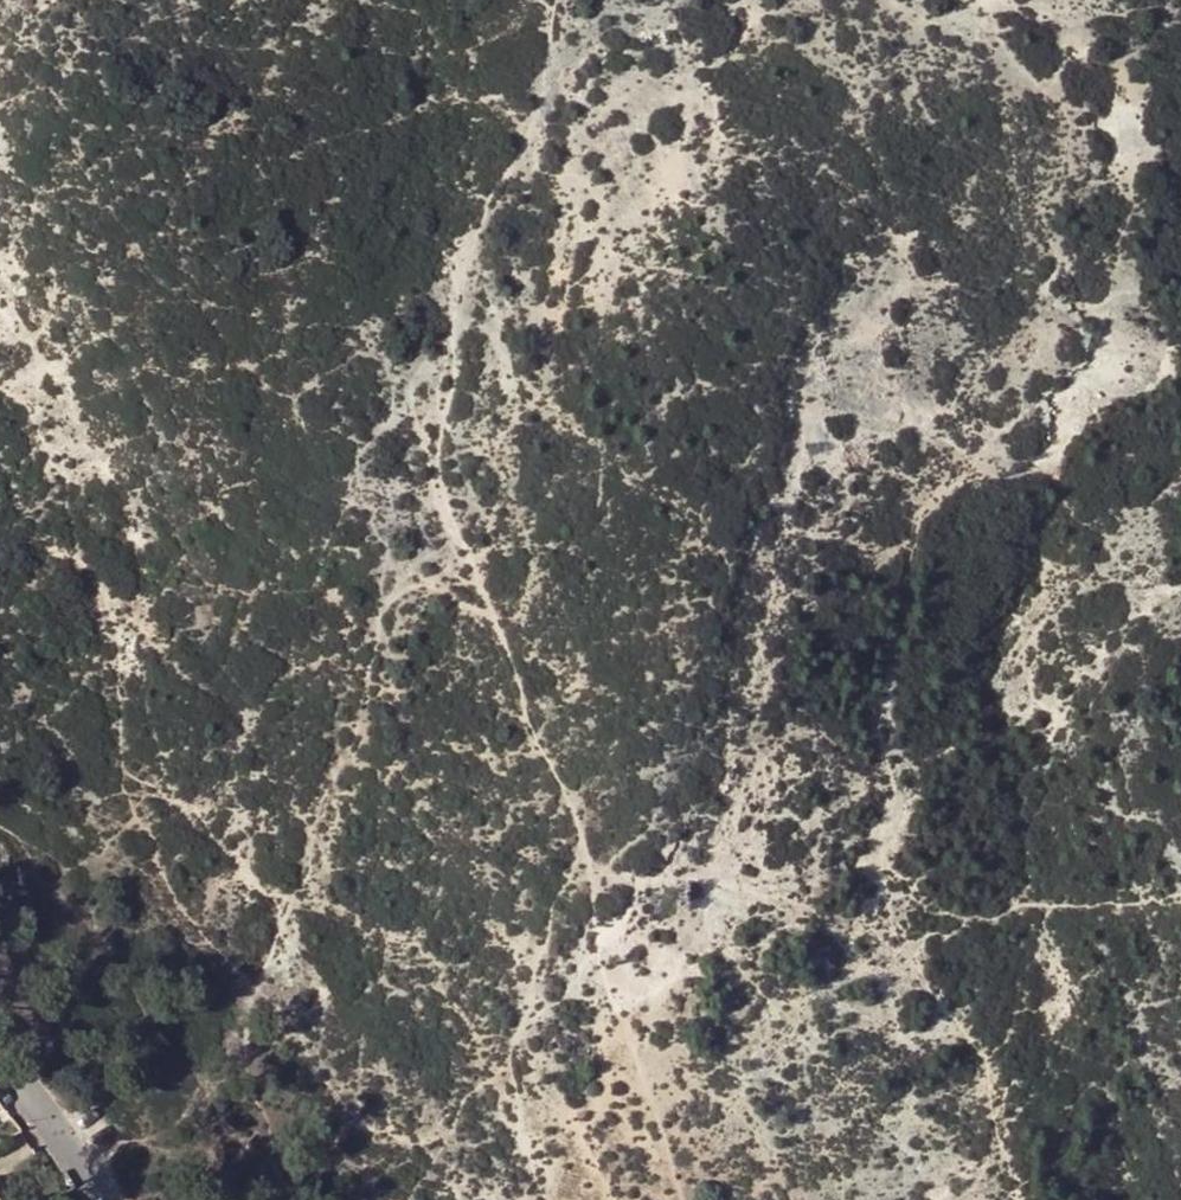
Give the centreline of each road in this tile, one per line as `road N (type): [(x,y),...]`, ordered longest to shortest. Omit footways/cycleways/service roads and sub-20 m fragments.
road 1 (residential): [(111,1199),(0,1048)]

